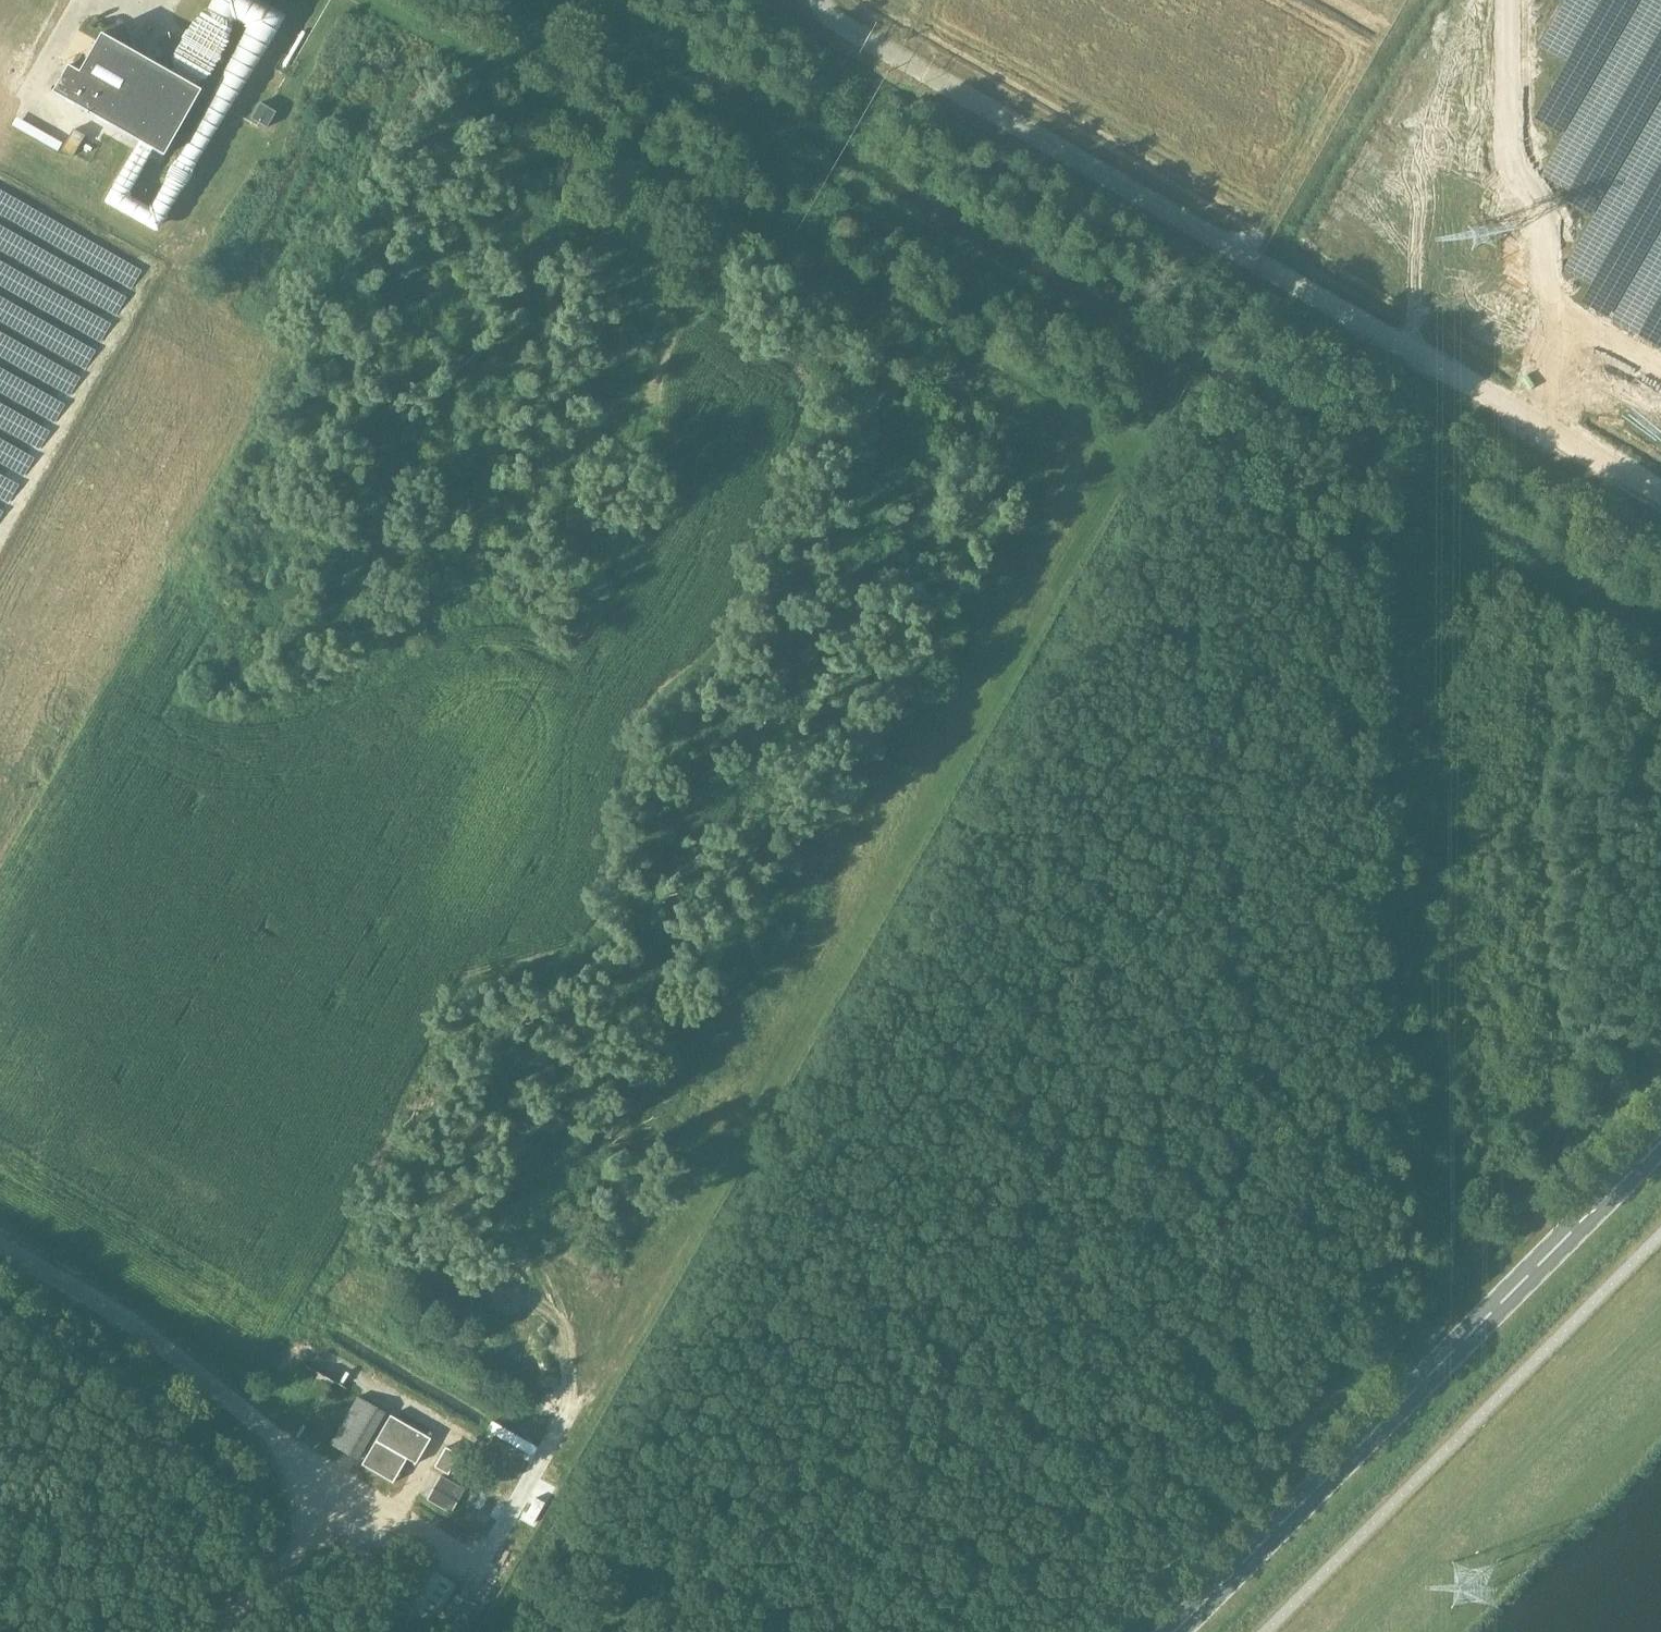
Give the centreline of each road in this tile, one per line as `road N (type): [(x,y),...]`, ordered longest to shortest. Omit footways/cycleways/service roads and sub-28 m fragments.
road 1 (track): [(368,0),(1030,378),(1089,458),(618,1304)]
road 2 (track): [(1660,956),(1543,972),(1451,1007),(1241,1120),(1047,1267),(785,1504),(674,1577),(556,1628)]
road 3 (secondary): [(1172,1631),(1660,1141)]
road 4 (track): [(1660,657),(1199,393)]
road 5 (track): [(1353,1631),(1660,1318)]
road 6 (unclassified): [(247,1631),(379,1498),(473,1560)]

